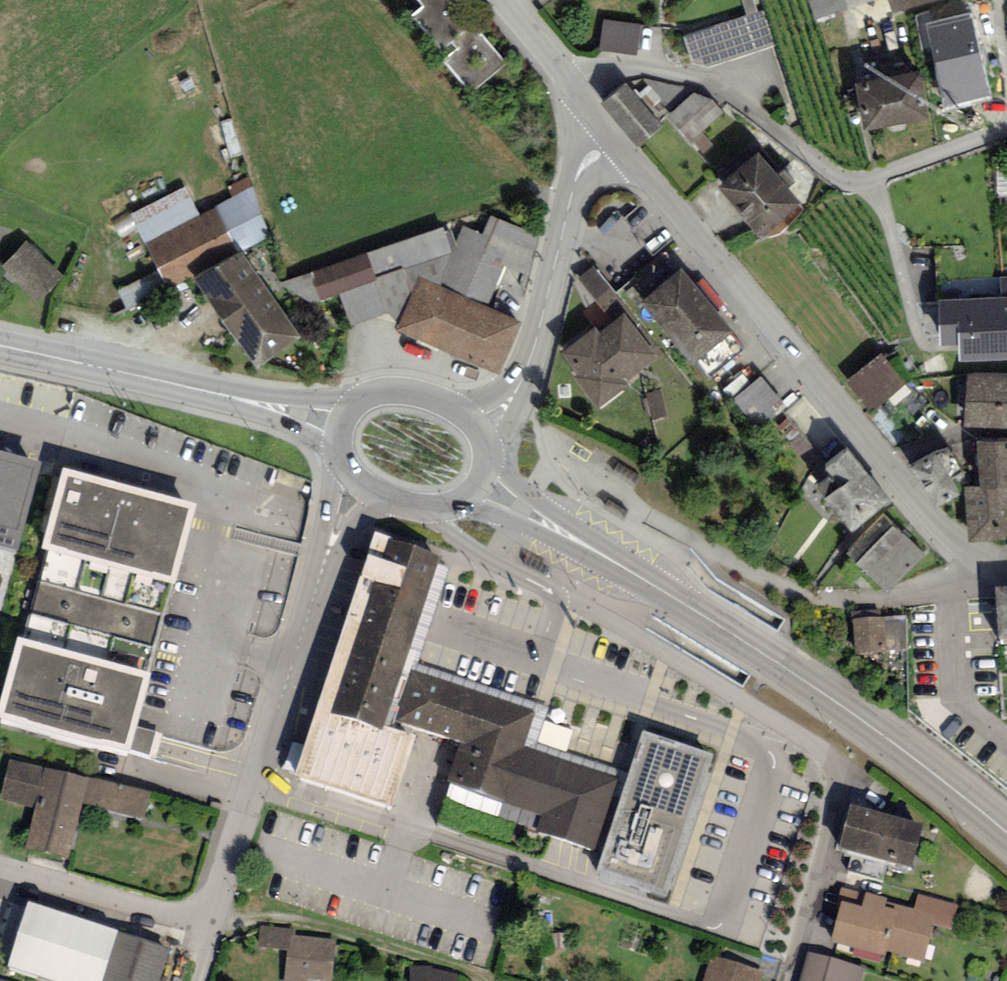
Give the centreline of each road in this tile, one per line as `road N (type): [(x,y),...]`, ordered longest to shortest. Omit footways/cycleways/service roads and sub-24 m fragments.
road 1 (secondary): [(1006,833),(815,688),(480,486)]
road 2 (residential): [(1006,566),(966,553),(612,136)]
road 3 (residential): [(198,980),(356,480)]
road 4 (residential): [(418,508),(513,574),(646,641),(818,748),(844,778)]
road 5 (residential): [(573,87),(600,70),(635,67),(715,87),(855,183),(1006,130)]
road 6 (secondary): [(341,426),(0,347)]
road 7 (unclassified): [(479,430),(520,386),(586,168),(612,136)]
road 8 (residential): [(790,980),(844,778)]
road 9 (secondary): [(479,430),(448,403),(410,391),(371,395),(341,426)]

